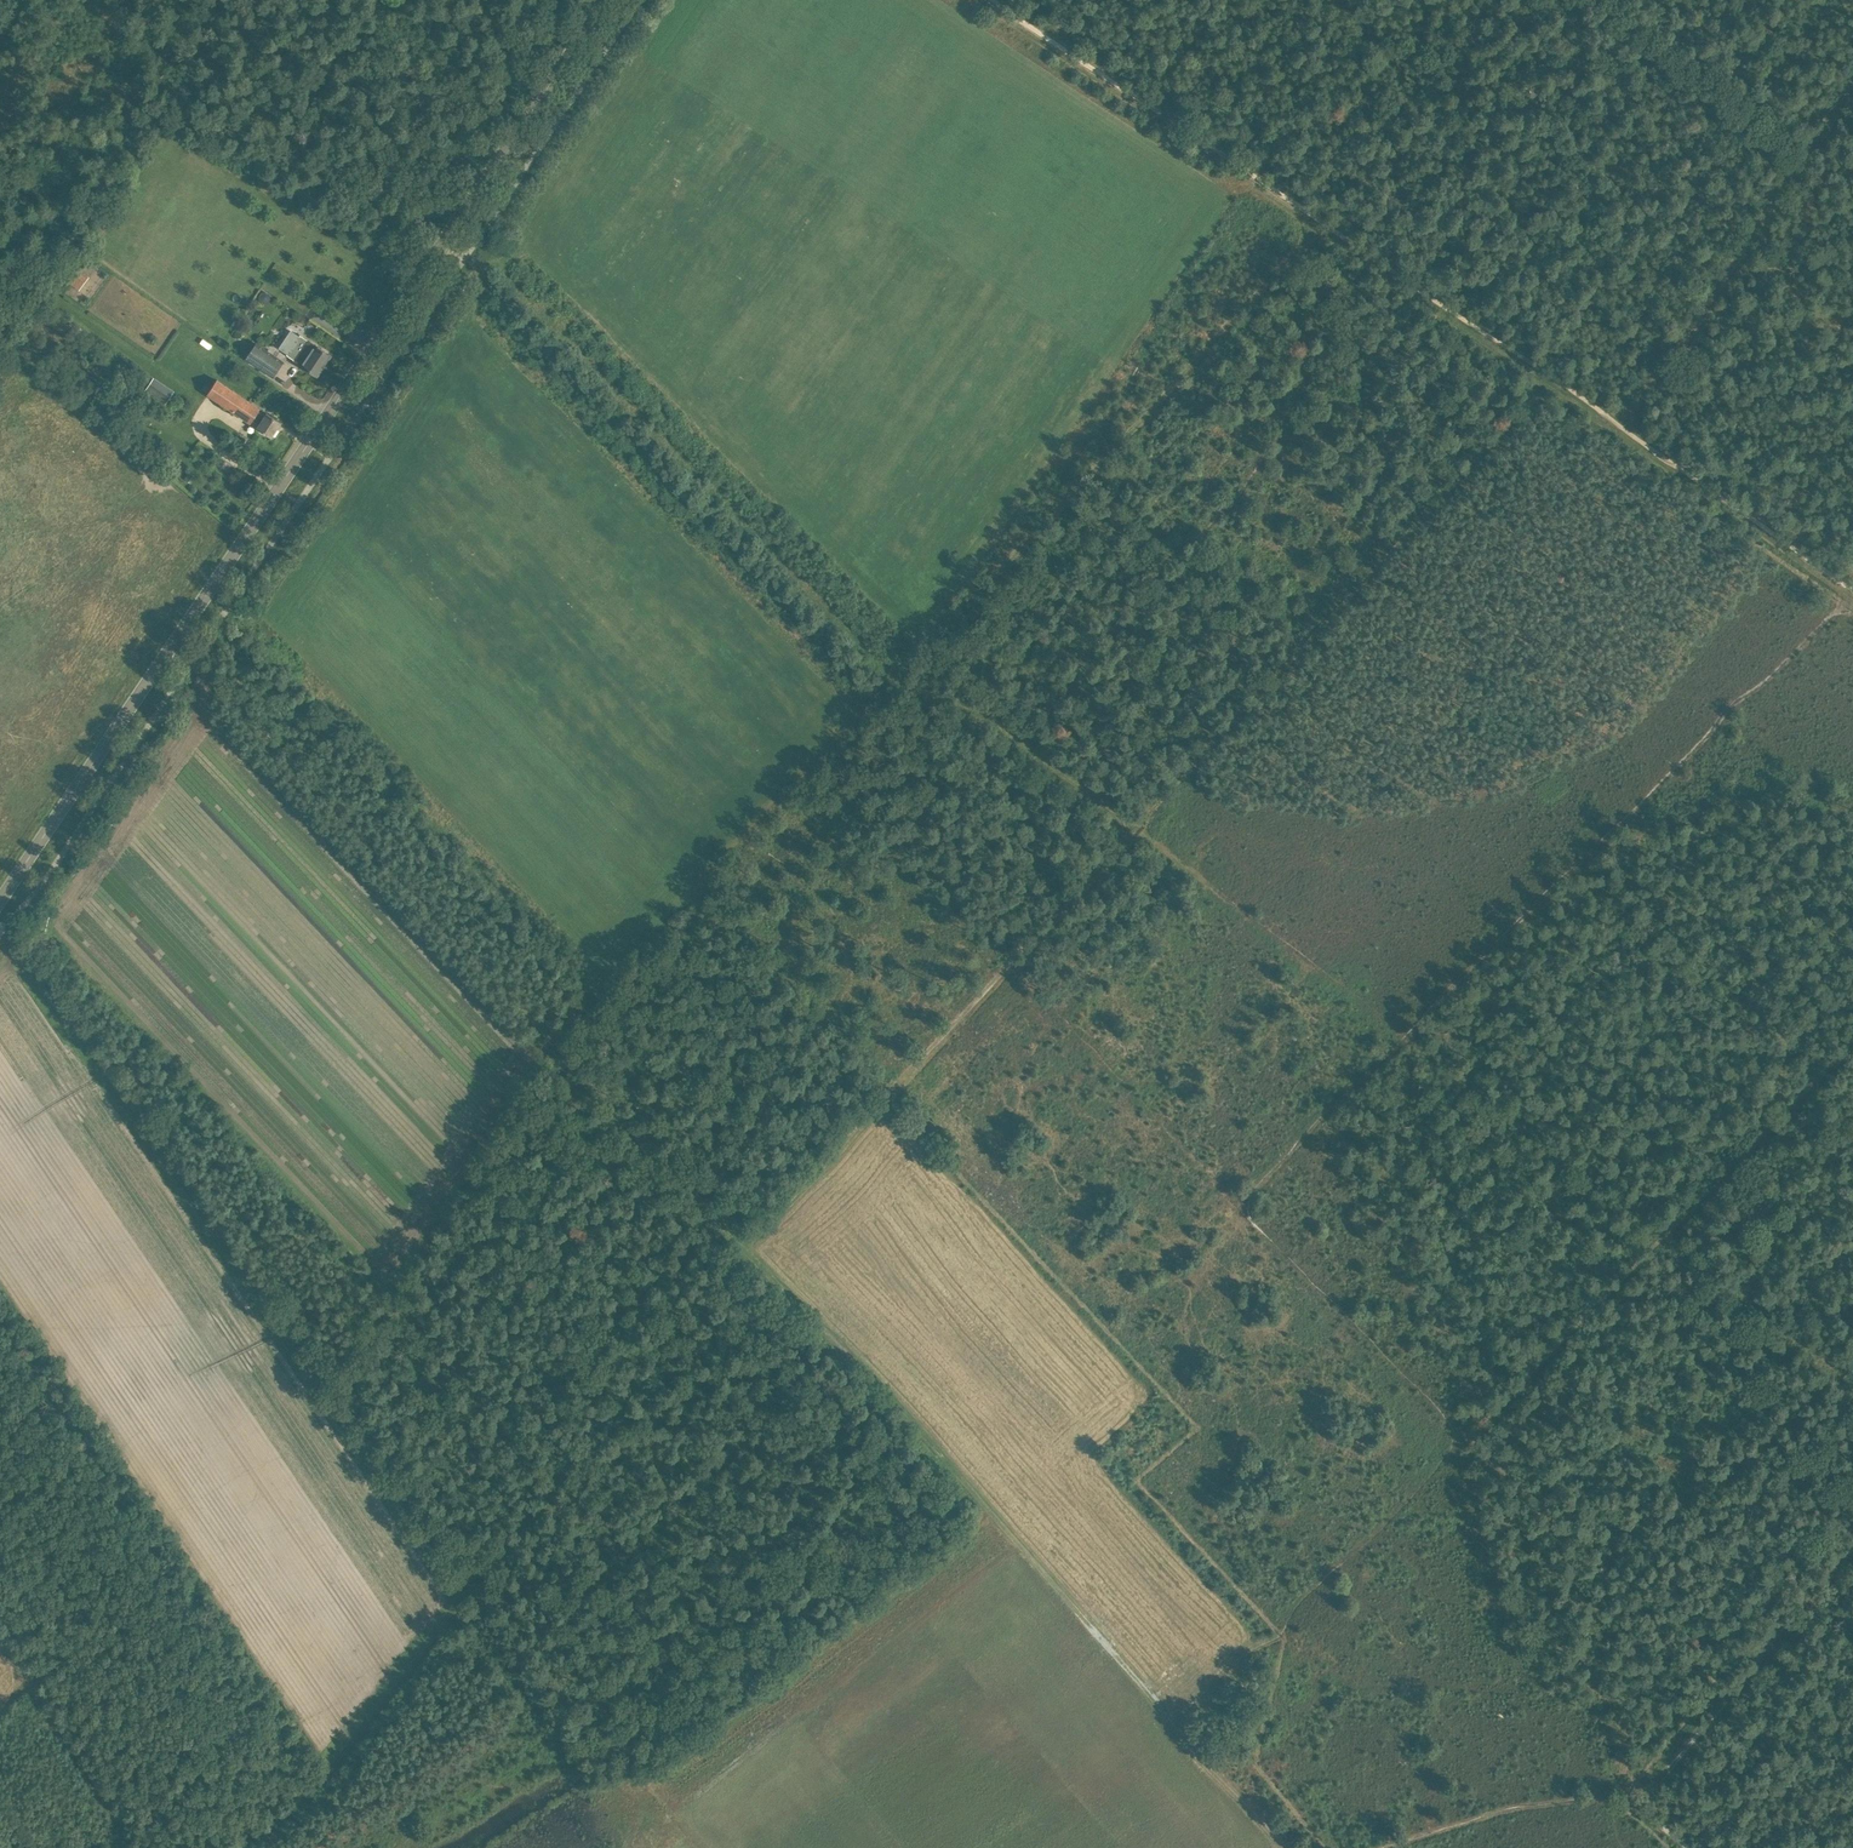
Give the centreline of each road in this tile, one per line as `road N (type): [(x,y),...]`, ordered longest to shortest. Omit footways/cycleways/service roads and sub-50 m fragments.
road 1 (track): [(1316,229),(981,593),(972,626),(983,706),(1852,1376)]
road 2 (track): [(1297,1847),(553,1047)]
road 3 (secondary): [(0,909),(602,0)]
road 4 (track): [(1612,436),(981,0)]
road 5 (track): [(1134,825),(737,1242)]
road 6 (track): [(82,0),(333,173),(449,0)]
road 7 (track): [(1852,1545),(1659,1780),(1648,1803),(1685,1847)]
road 8 (track): [(1792,172),(1628,416)]
road 9 (track): [(1852,599),(1612,436)]

